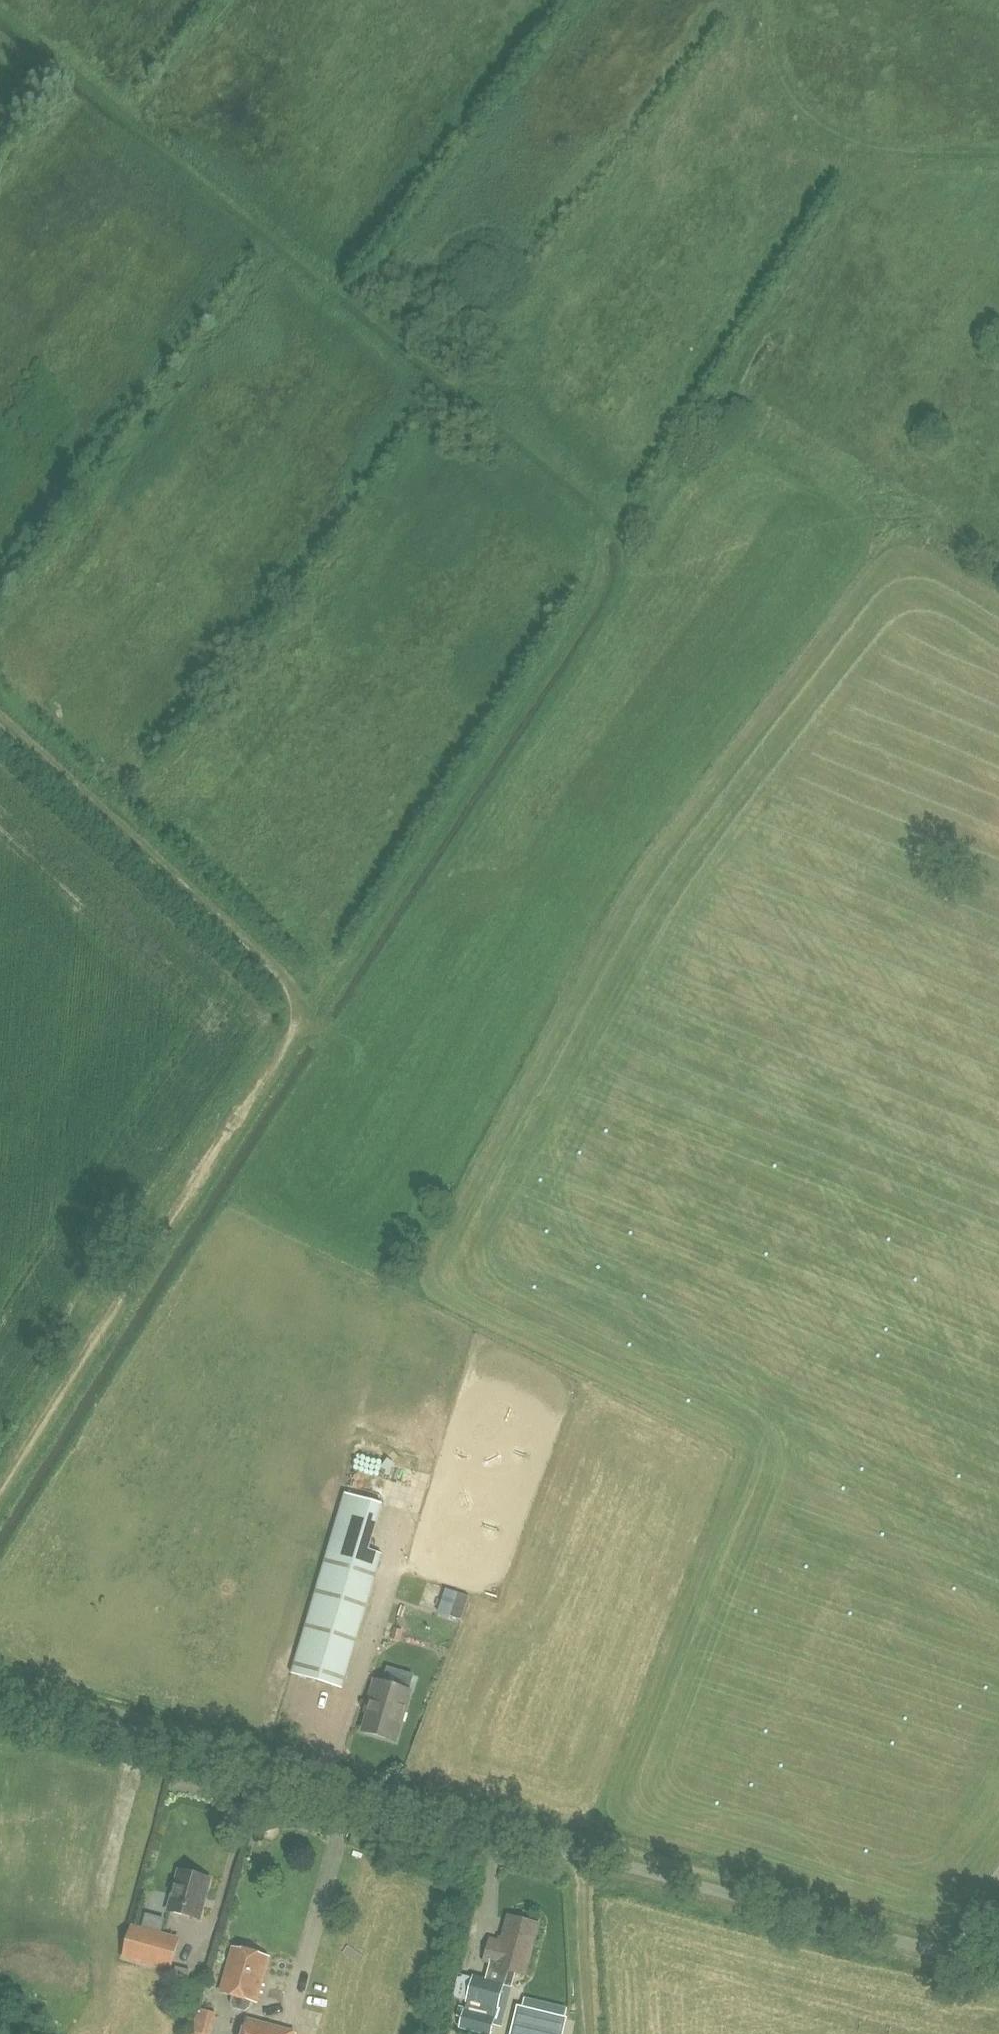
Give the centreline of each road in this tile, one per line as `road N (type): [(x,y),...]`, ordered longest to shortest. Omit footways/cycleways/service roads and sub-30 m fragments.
road 1 (unclassified): [(998,1971),(0,1694)]
road 2 (track): [(300,1015),(0,1501)]
road 3 (track): [(0,726),(295,995),(300,1015)]

